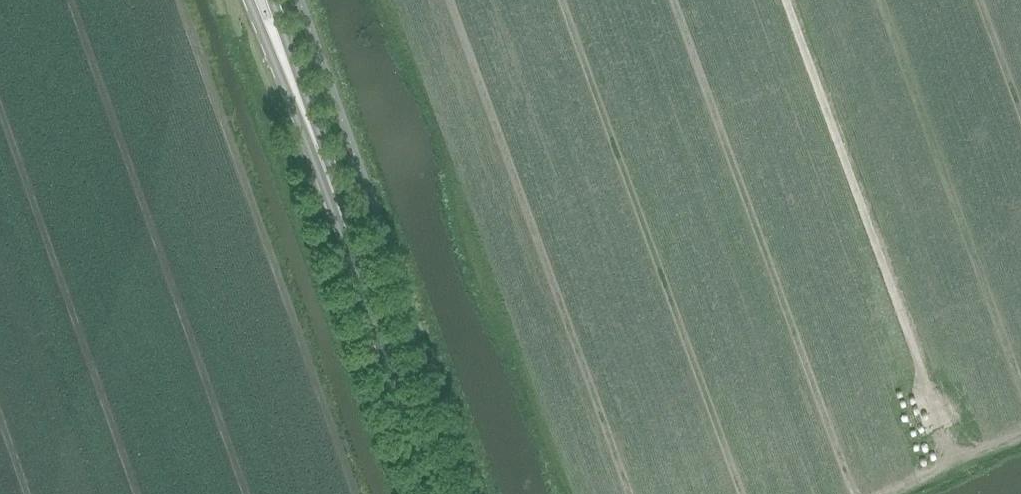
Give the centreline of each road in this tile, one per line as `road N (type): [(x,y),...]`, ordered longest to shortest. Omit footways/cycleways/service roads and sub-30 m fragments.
road 1 (tertiary): [(439,493),(264,0)]

